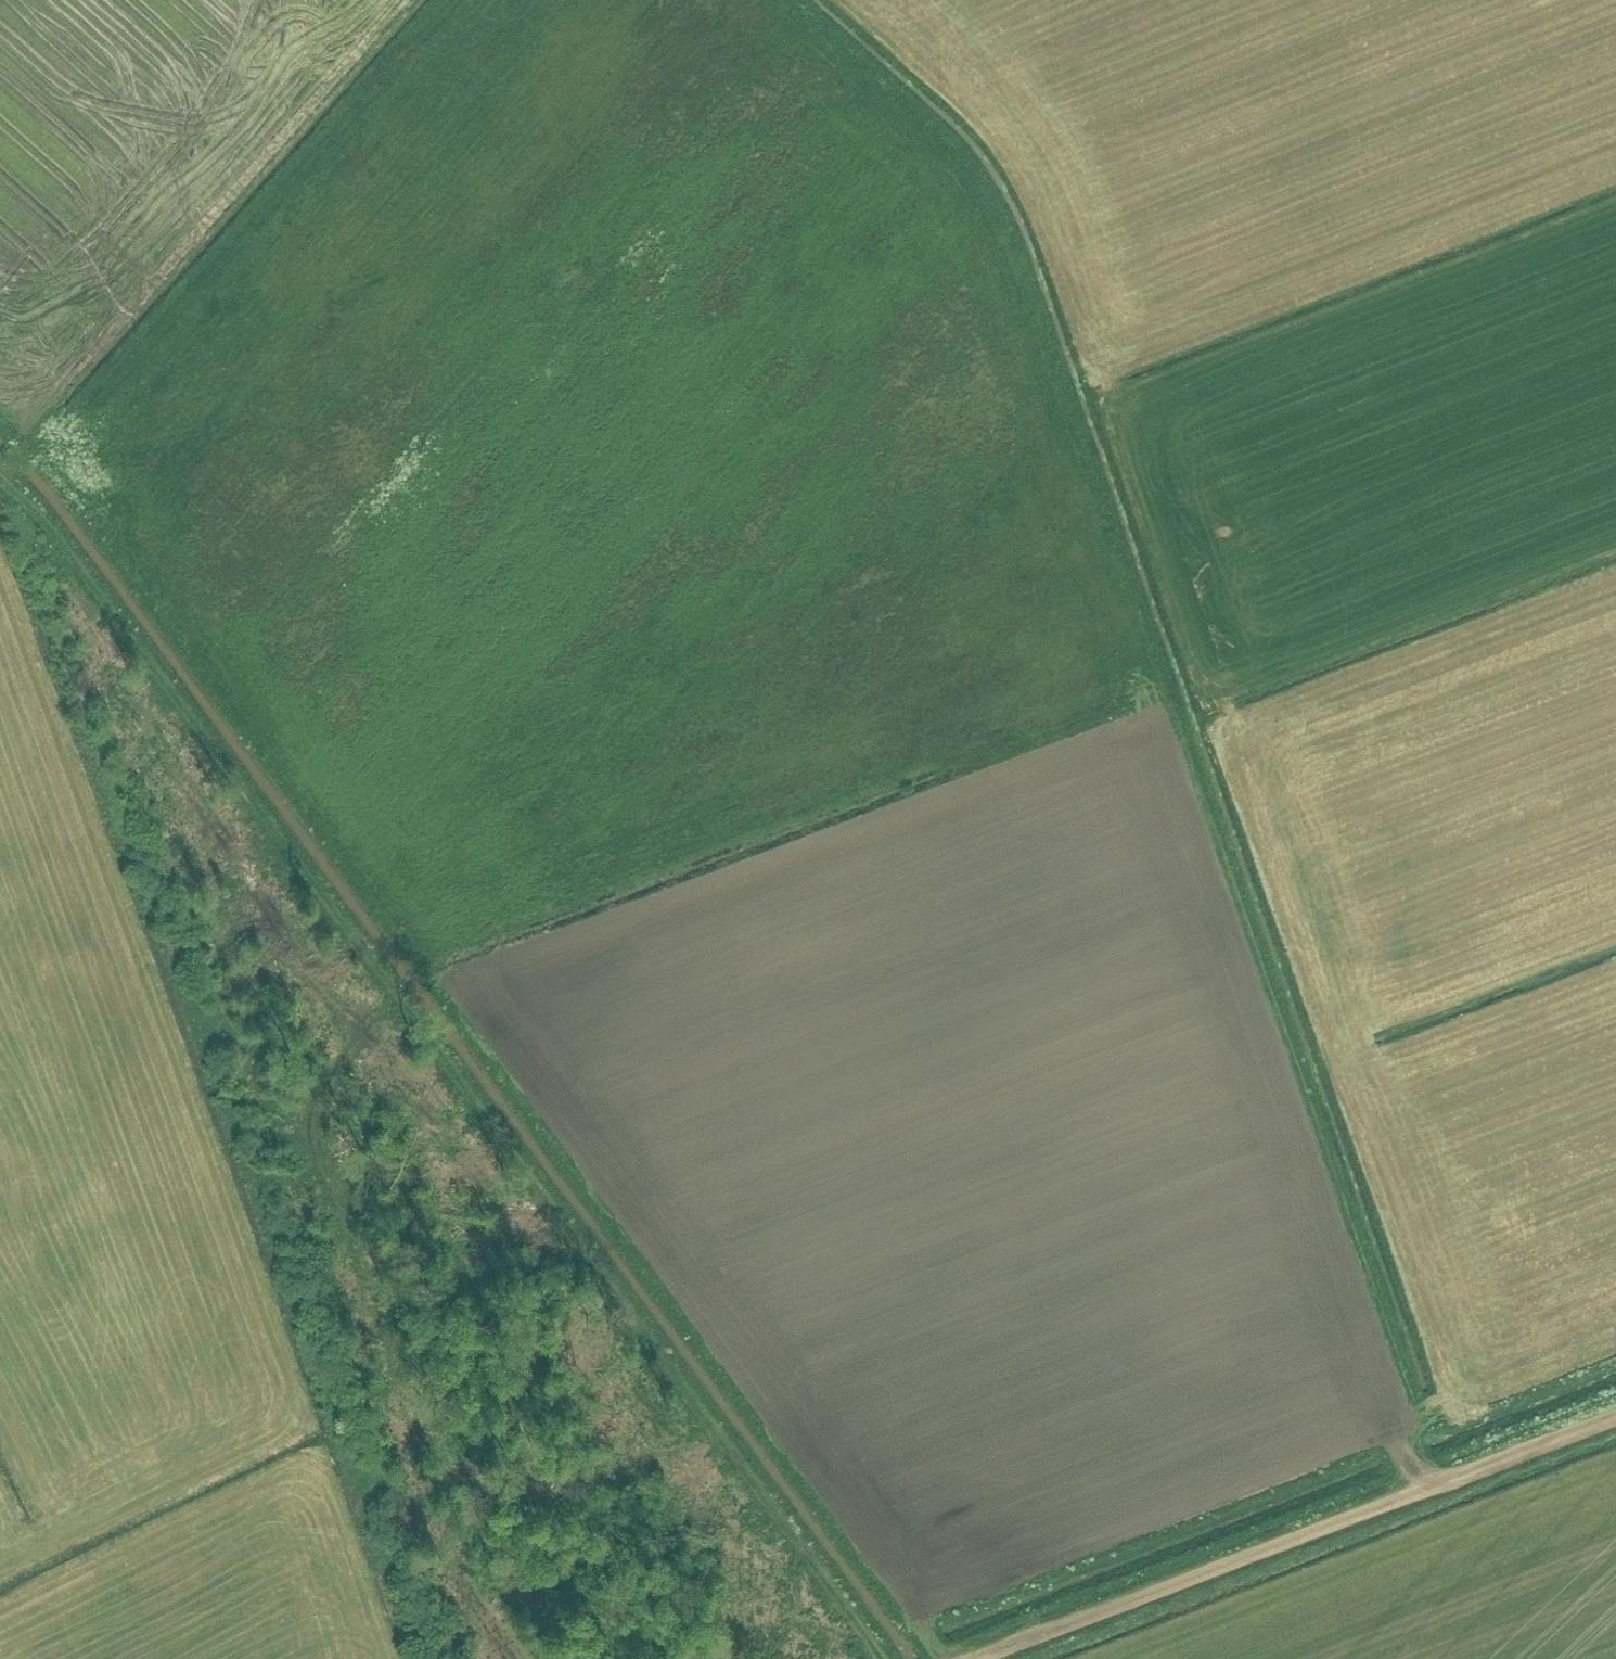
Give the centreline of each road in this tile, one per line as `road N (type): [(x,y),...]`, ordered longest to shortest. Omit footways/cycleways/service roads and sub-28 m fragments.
road 1 (track): [(0,465),(42,499),(126,600),(901,1658)]
road 2 (track): [(1615,1423),(993,1658)]

